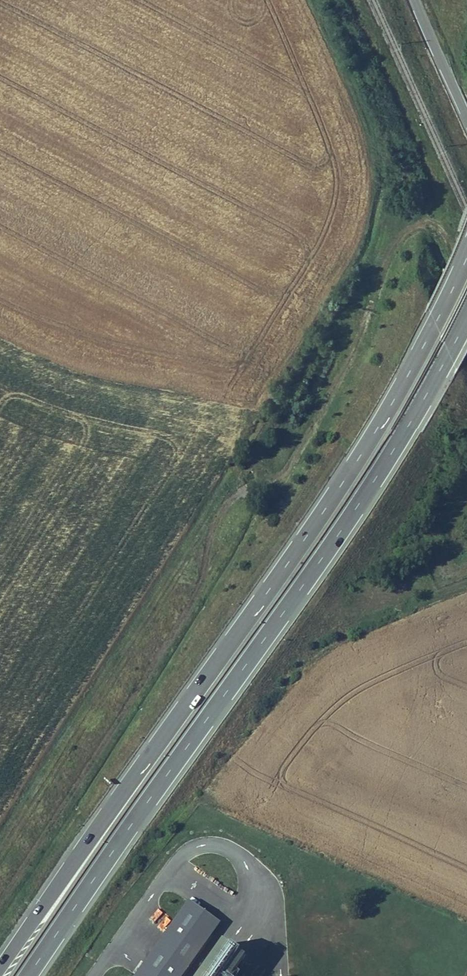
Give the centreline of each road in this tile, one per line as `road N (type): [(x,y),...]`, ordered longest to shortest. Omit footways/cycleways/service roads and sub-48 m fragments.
road 1 (trunk): [(466,250),(410,371),(333,498),(0,967)]
road 2 (trunk): [(29,975),(369,488),(466,313)]
road 3 (trunk): [(414,0),(466,118)]

